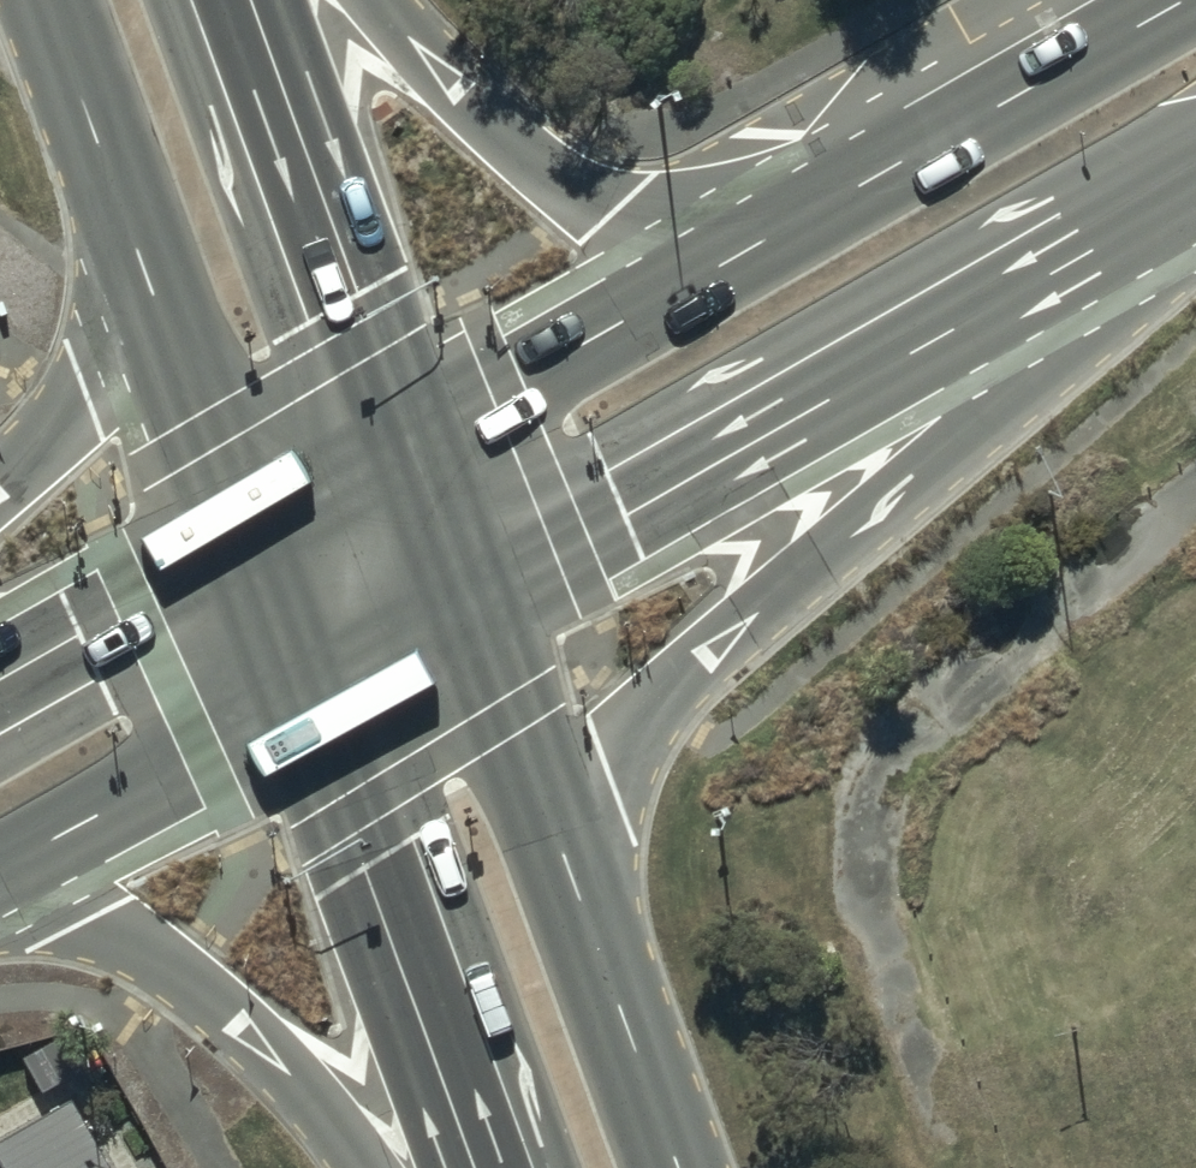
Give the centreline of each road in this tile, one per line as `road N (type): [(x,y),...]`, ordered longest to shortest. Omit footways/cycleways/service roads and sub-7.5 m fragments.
road 1 (trunk): [(1071,257),(959,440),(674,680),(634,740),(584,900)]
road 2 (primary): [(1071,257),(477,613)]
road 3 (trunk): [(385,0),(521,151),(559,179),(594,197),(812,219)]
road 4 (trunk): [(489,1167),(310,706)]
road 5 (trunk): [(233,0),(414,448)]
road 6 (trunk): [(370,1167),(317,1096),(261,1041),(151,952),(86,921),(0,896)]
road 7 (primary): [(414,448),(812,219)]
road 8 (primary): [(812,219),(1190,0)]
road 9 (primary): [(310,706),(0,867)]
road 10 (trunk): [(477,613),(584,900)]
road 11 (trunk): [(243,538),(142,269)]
road 12 (trunk): [(142,269),(44,0)]
road 13 (trunk): [(584,900),(681,1167)]
road 14 (primary): [(0,684),(243,538)]
road 15 (trunk): [(0,486),(79,397),(142,269)]
road 16 (primary): [(243,538),(414,448)]
road 17 (primary): [(477,613),(310,706)]
road 18 (trunk): [(310,706),(243,538)]
road 19 (trunk): [(414,448),(477,613)]
road 20 (primary): [(1195,188),(1071,257)]

